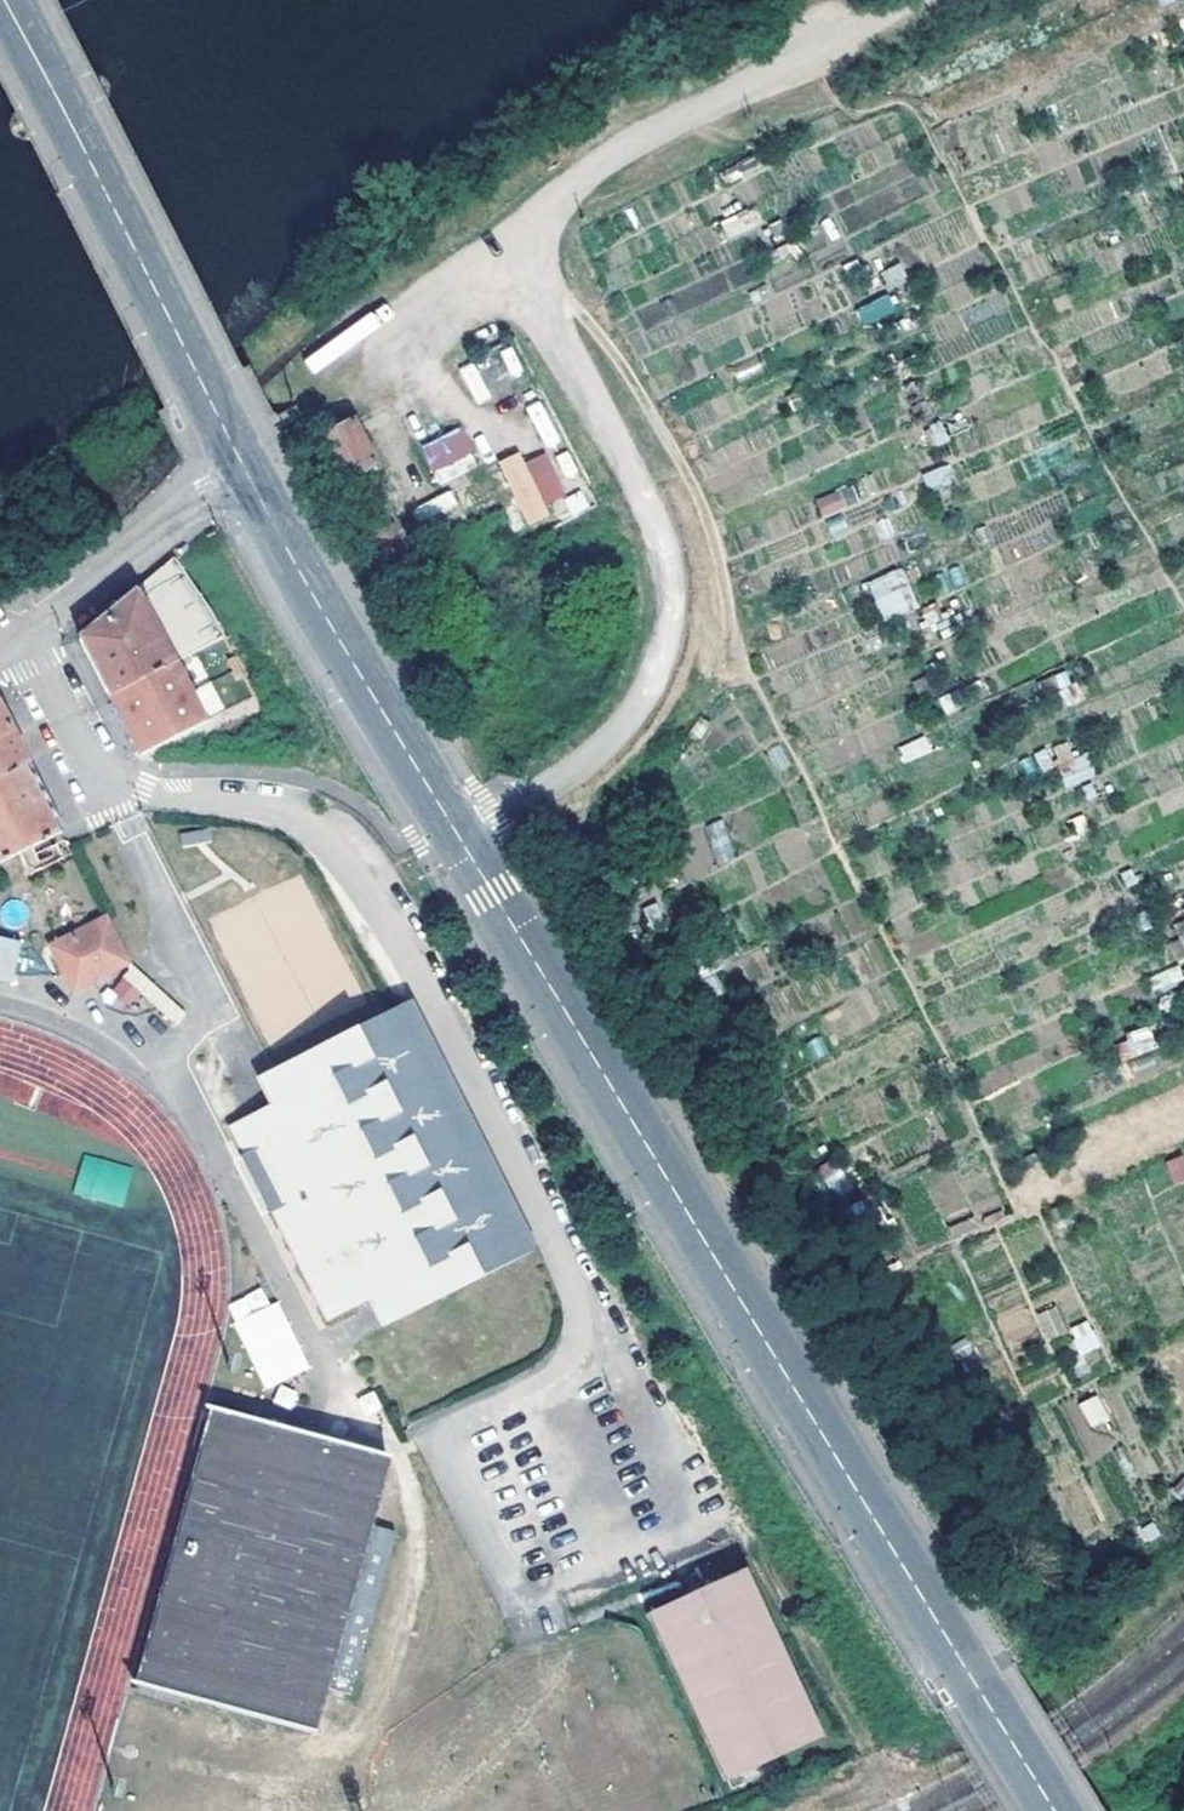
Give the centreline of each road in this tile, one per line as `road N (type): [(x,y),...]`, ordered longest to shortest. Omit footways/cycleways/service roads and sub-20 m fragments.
road 1 (secondary): [(1052,1810),(452,829),(249,478)]
road 2 (track): [(538,262),(545,321),(653,520),(668,602),(662,644),(629,719),(593,757),(533,795),(452,829)]
road 3 (secondary): [(249,478),(6,0)]
road 4 (residential): [(16,630),(110,787),(272,808),(325,845),(399,946)]
road 5 (track): [(909,0),(576,189),(538,262)]
road 6 (unclassified): [(399,946),(583,1294)]
road 7 (residential): [(16,630),(249,478)]

